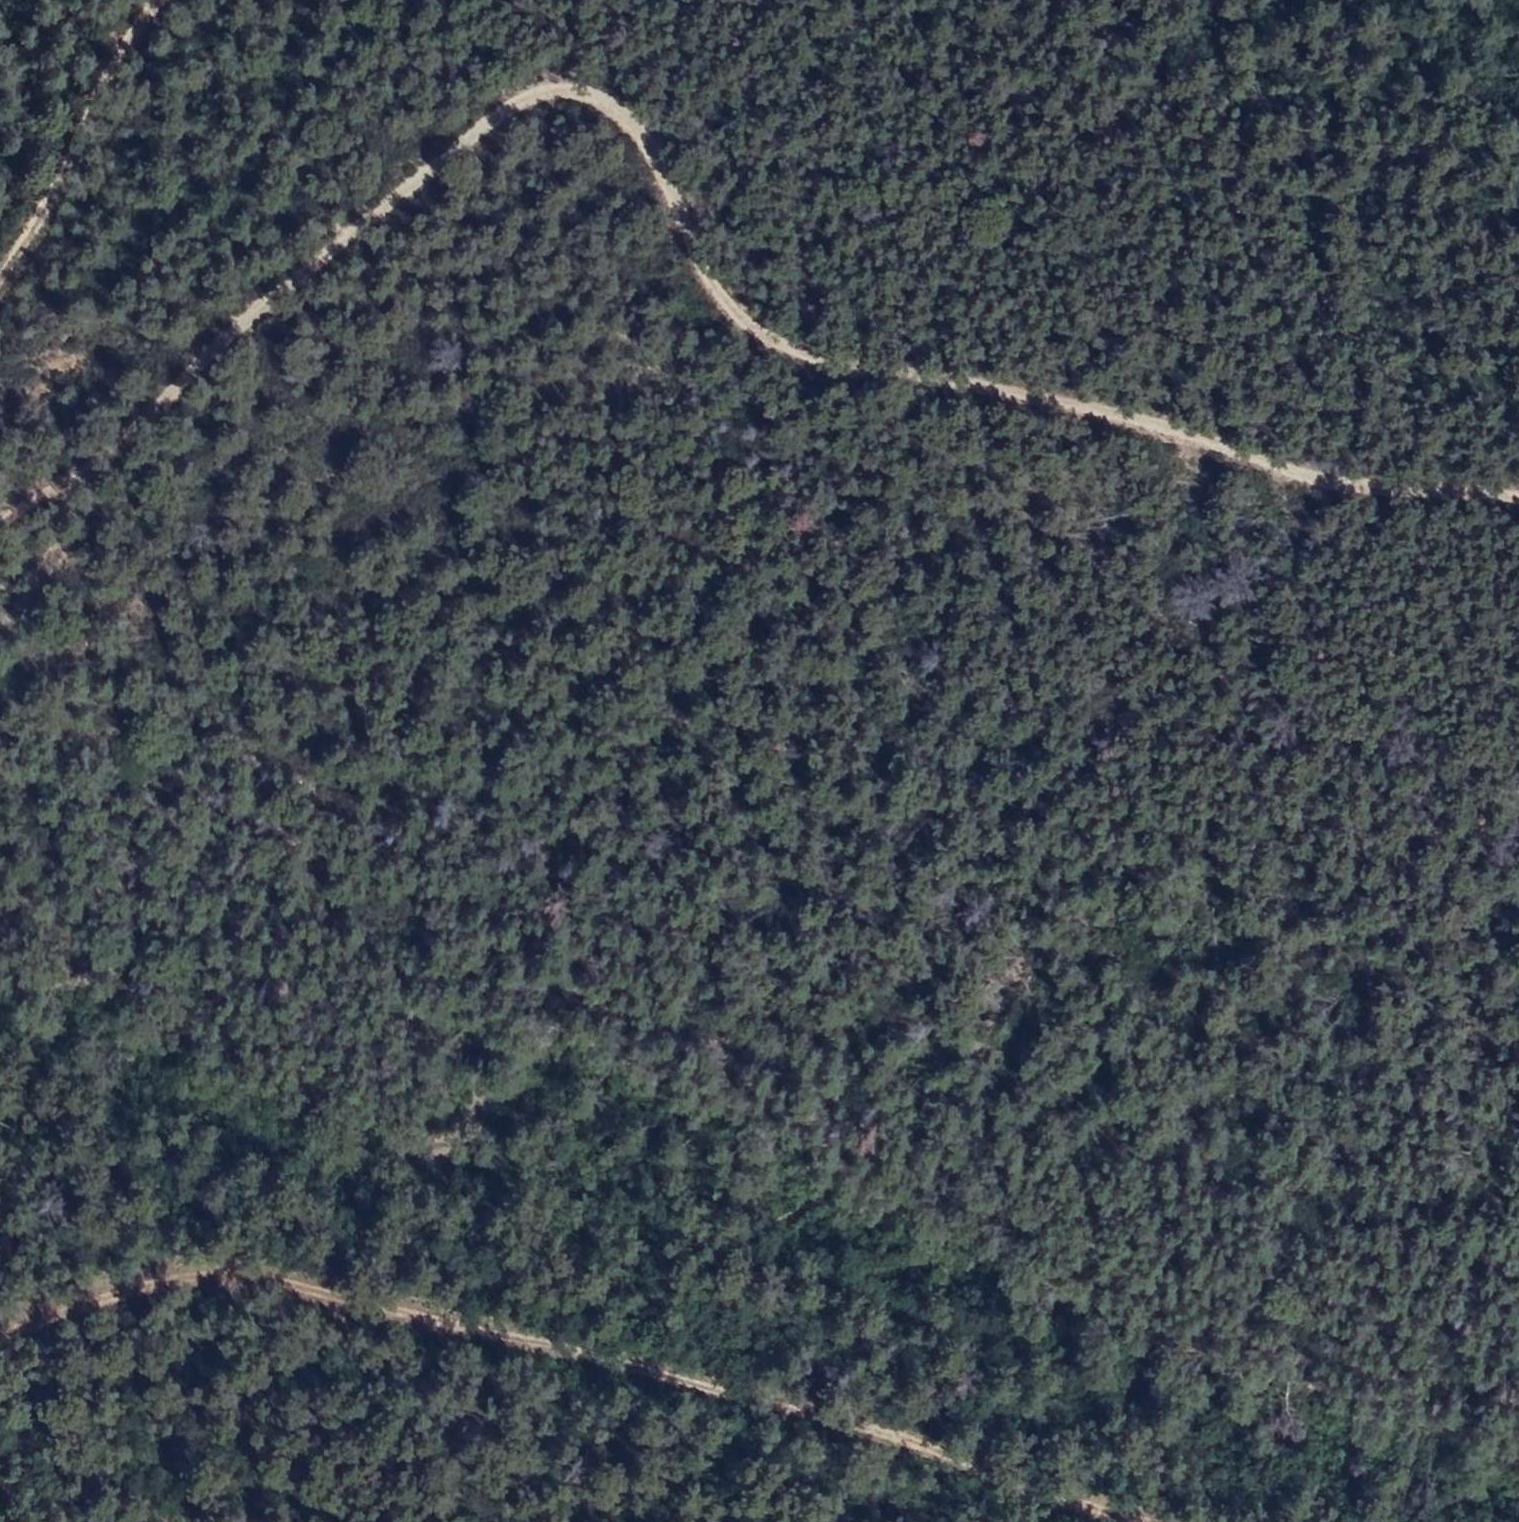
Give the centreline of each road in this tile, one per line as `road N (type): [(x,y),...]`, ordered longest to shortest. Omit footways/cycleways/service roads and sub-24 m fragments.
road 1 (track): [(1518,491),(1355,470),(1126,421),(987,376),(805,359),(744,313),(689,228),(639,126),(555,92),(444,155),(35,493),(0,512)]
road 2 (track): [(0,1333),(75,1297),(209,1266),(649,1359),(1156,1521)]
road 3 (track): [(0,288),(64,210),(142,17),(160,0)]

